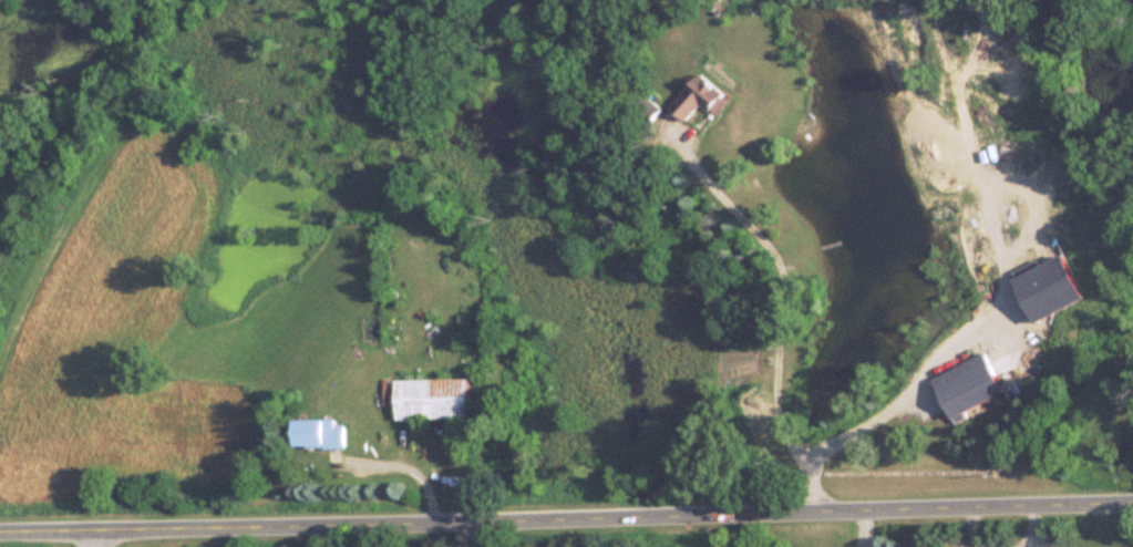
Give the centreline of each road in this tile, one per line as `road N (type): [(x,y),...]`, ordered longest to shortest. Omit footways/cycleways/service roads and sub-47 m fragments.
road 1 (tertiary): [(0,524),(1132,500)]

